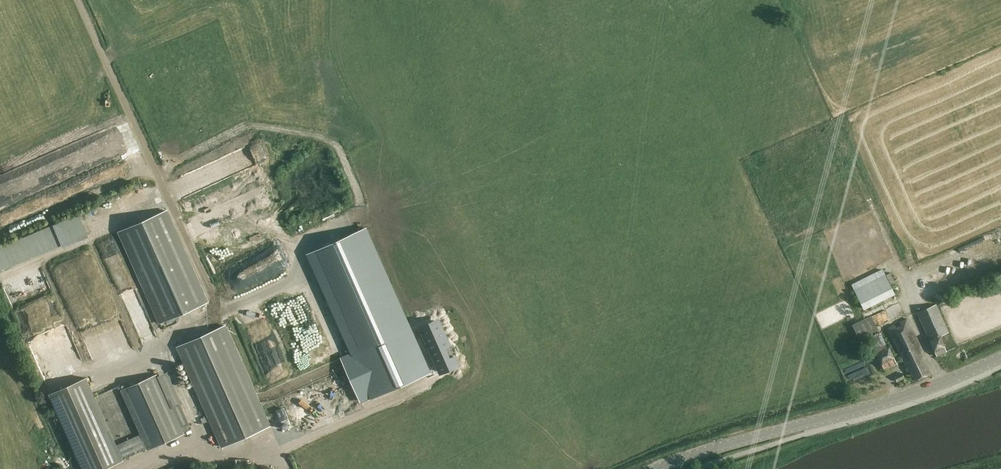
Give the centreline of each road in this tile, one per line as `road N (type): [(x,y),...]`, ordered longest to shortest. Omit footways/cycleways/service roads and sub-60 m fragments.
road 1 (tertiary): [(657,468),(936,385),(1000,358)]
road 2 (track): [(151,169),(75,0)]
road 3 (track): [(361,207),(329,141),(253,125)]

